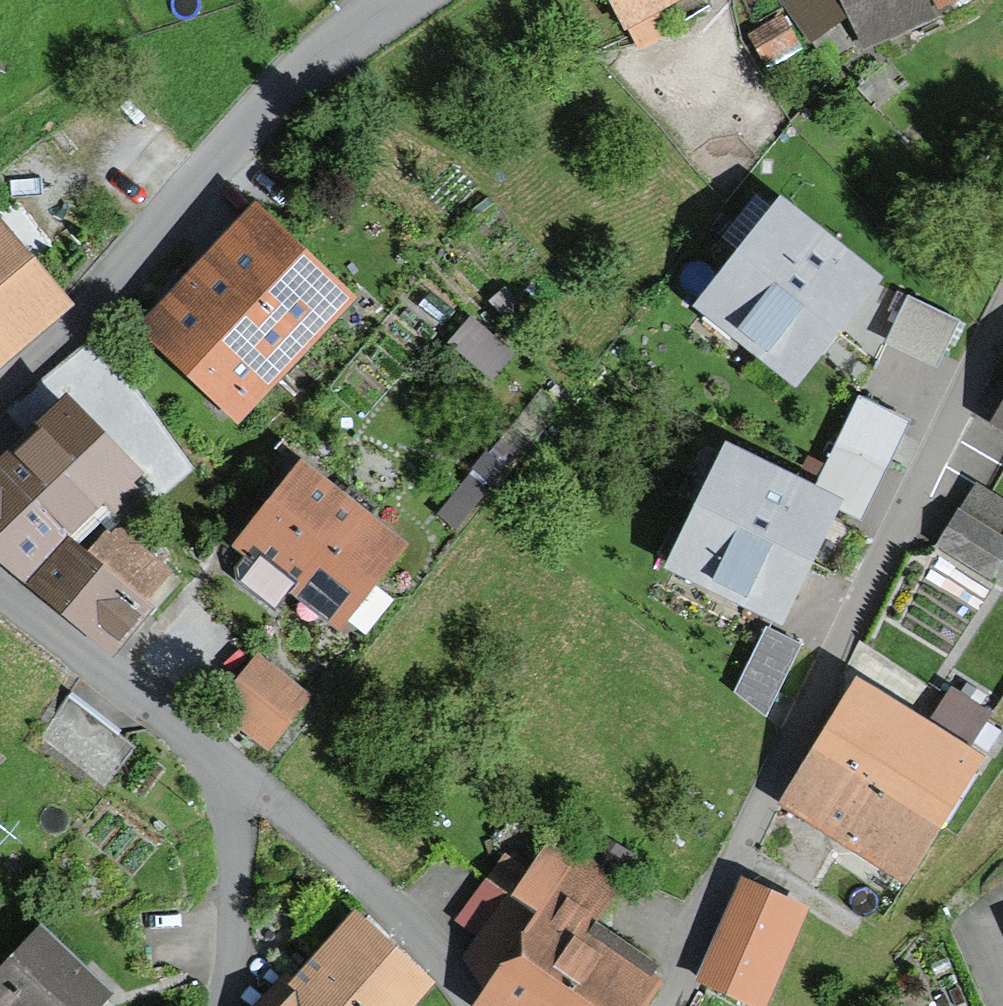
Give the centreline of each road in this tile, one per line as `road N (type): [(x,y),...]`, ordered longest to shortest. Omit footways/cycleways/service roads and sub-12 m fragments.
road 1 (residential): [(669,1005),(824,669),(1002,313)]
road 2 (unclassified): [(404,0),(272,102),(0,390)]
road 3 (residential): [(205,757),(409,923),(474,1005)]
road 4 (residential): [(0,606),(205,757)]
road 5 (residential): [(205,757),(232,845),(220,1005)]

